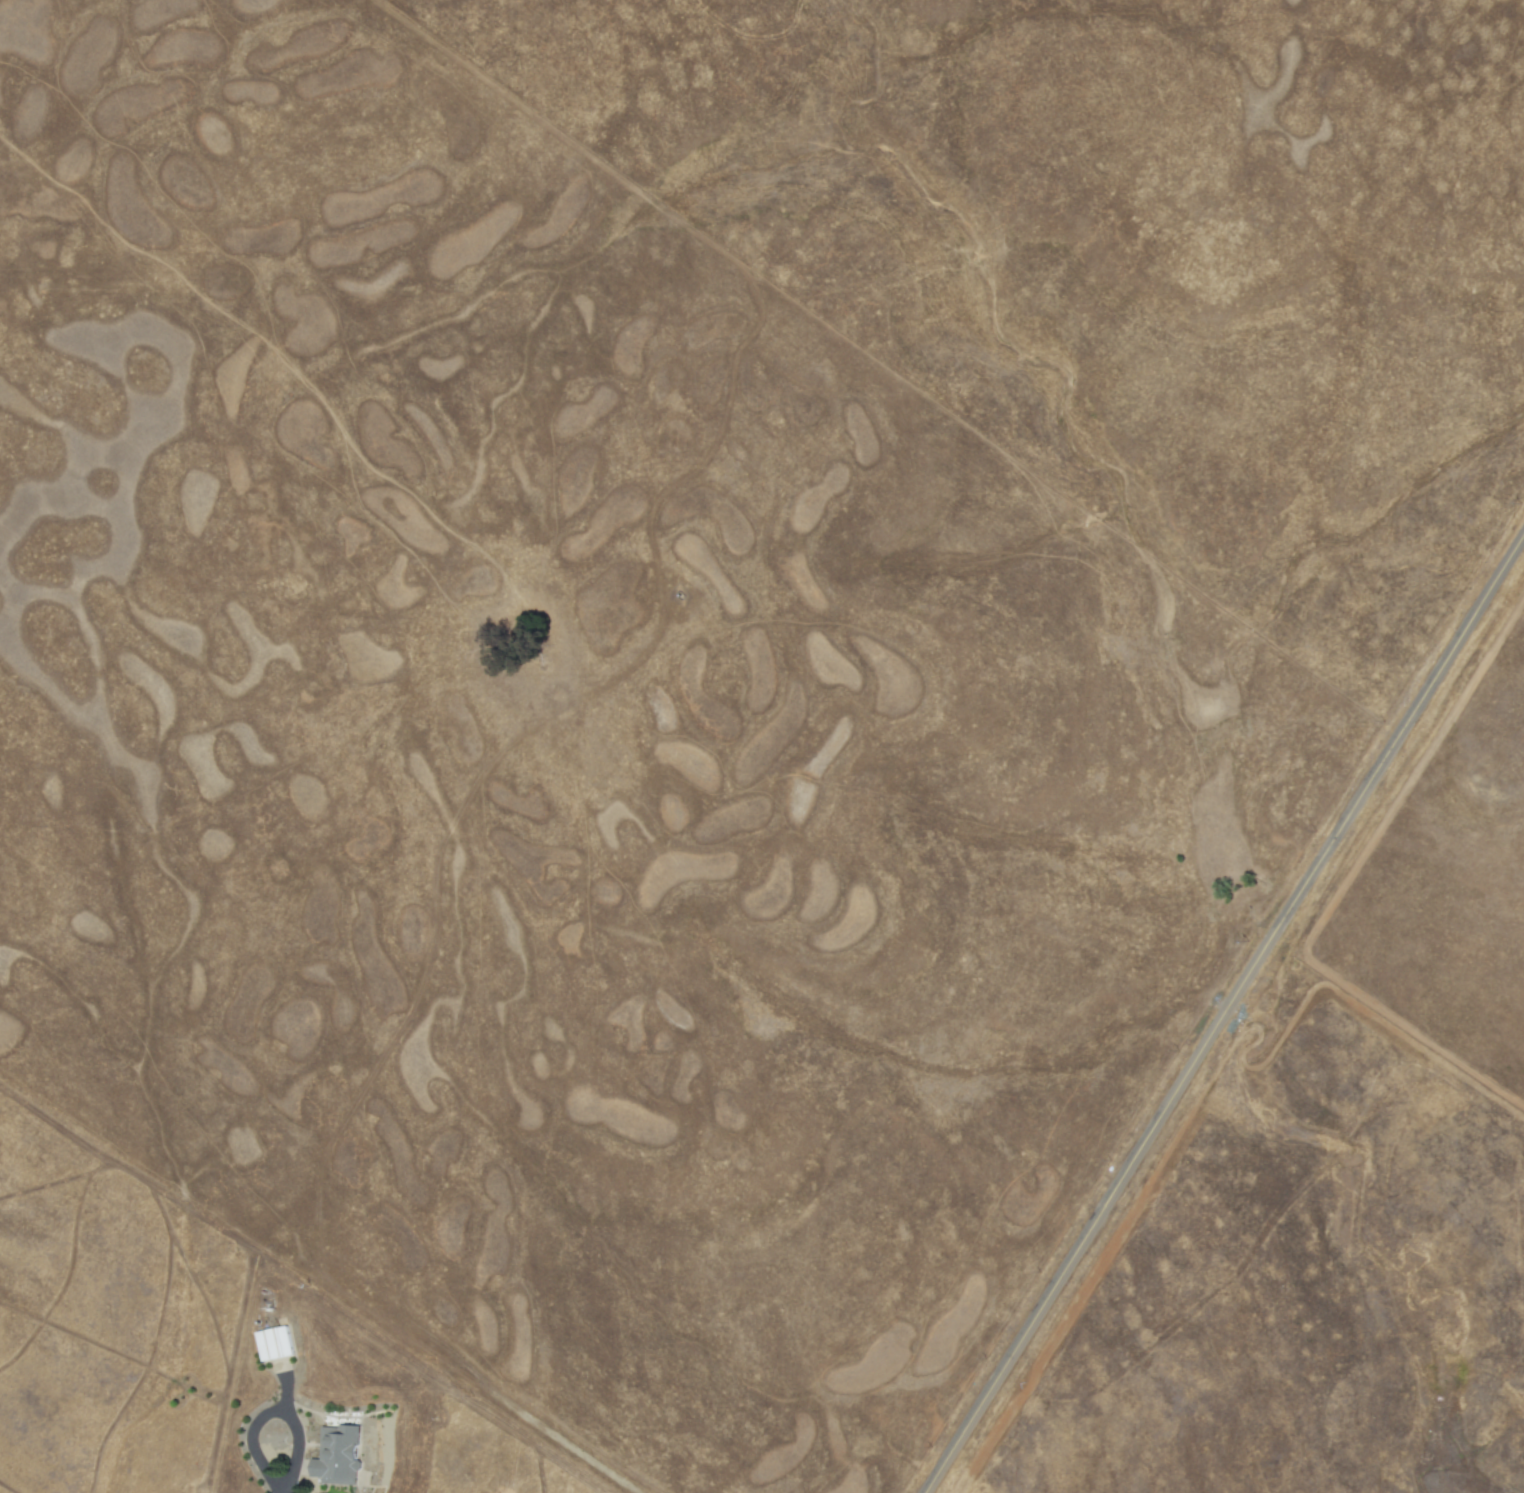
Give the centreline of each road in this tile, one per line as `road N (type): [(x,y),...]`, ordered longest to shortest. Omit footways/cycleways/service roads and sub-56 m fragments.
road 1 (tertiary): [(926,1492),(1523,537)]

